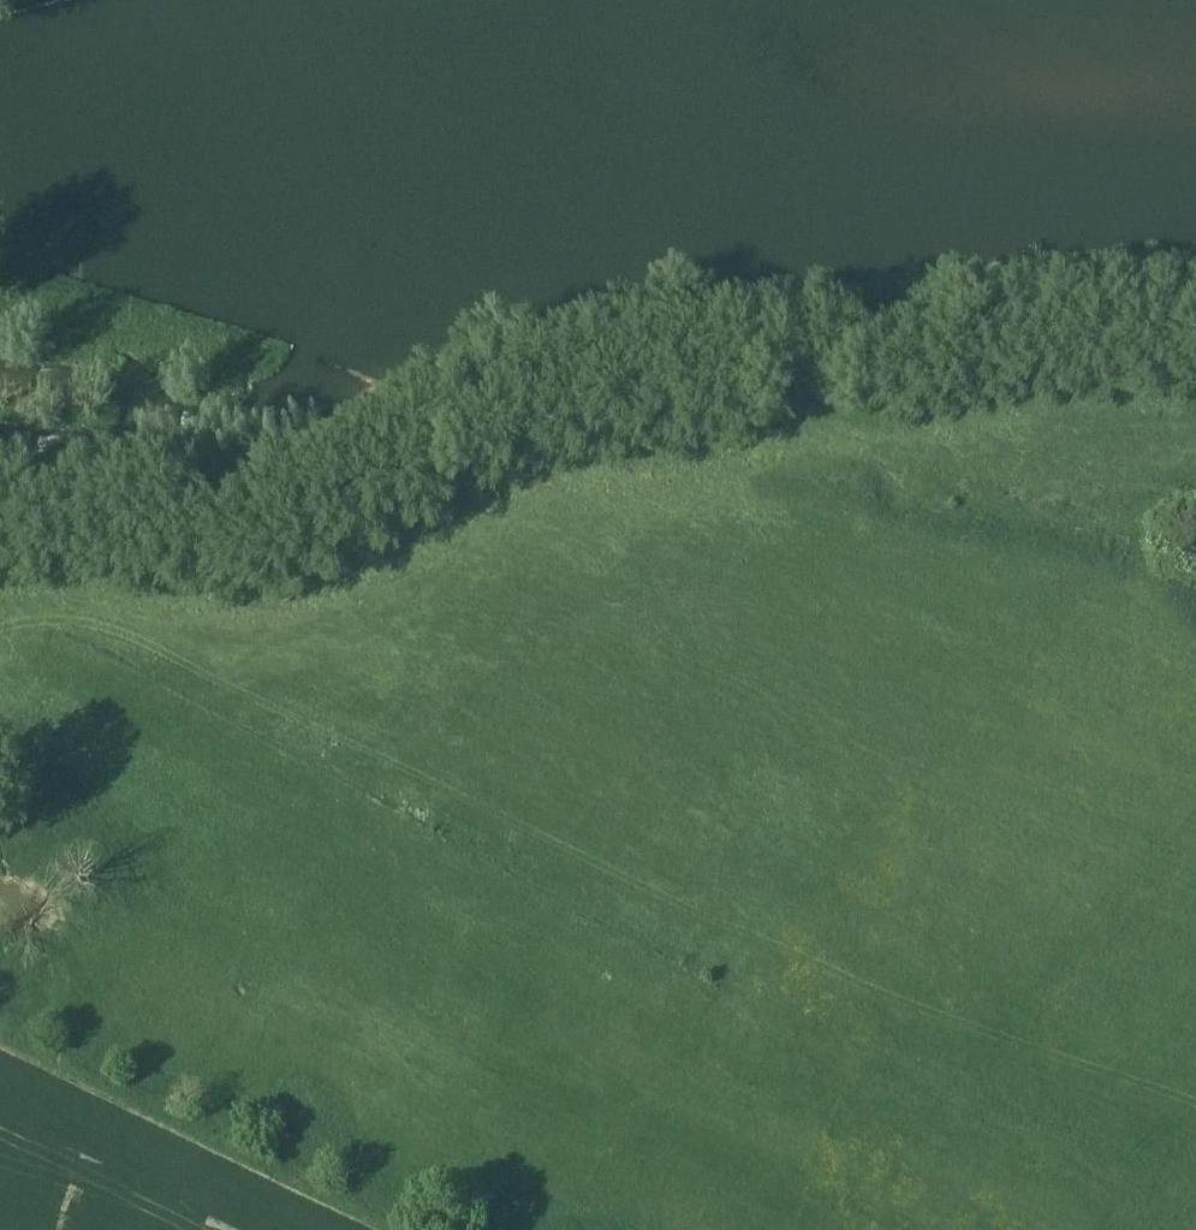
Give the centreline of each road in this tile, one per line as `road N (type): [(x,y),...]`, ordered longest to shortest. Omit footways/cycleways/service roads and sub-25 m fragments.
road 1 (track): [(1195,330),(562,406),(482,431),(388,493),(275,538),(0,530)]

